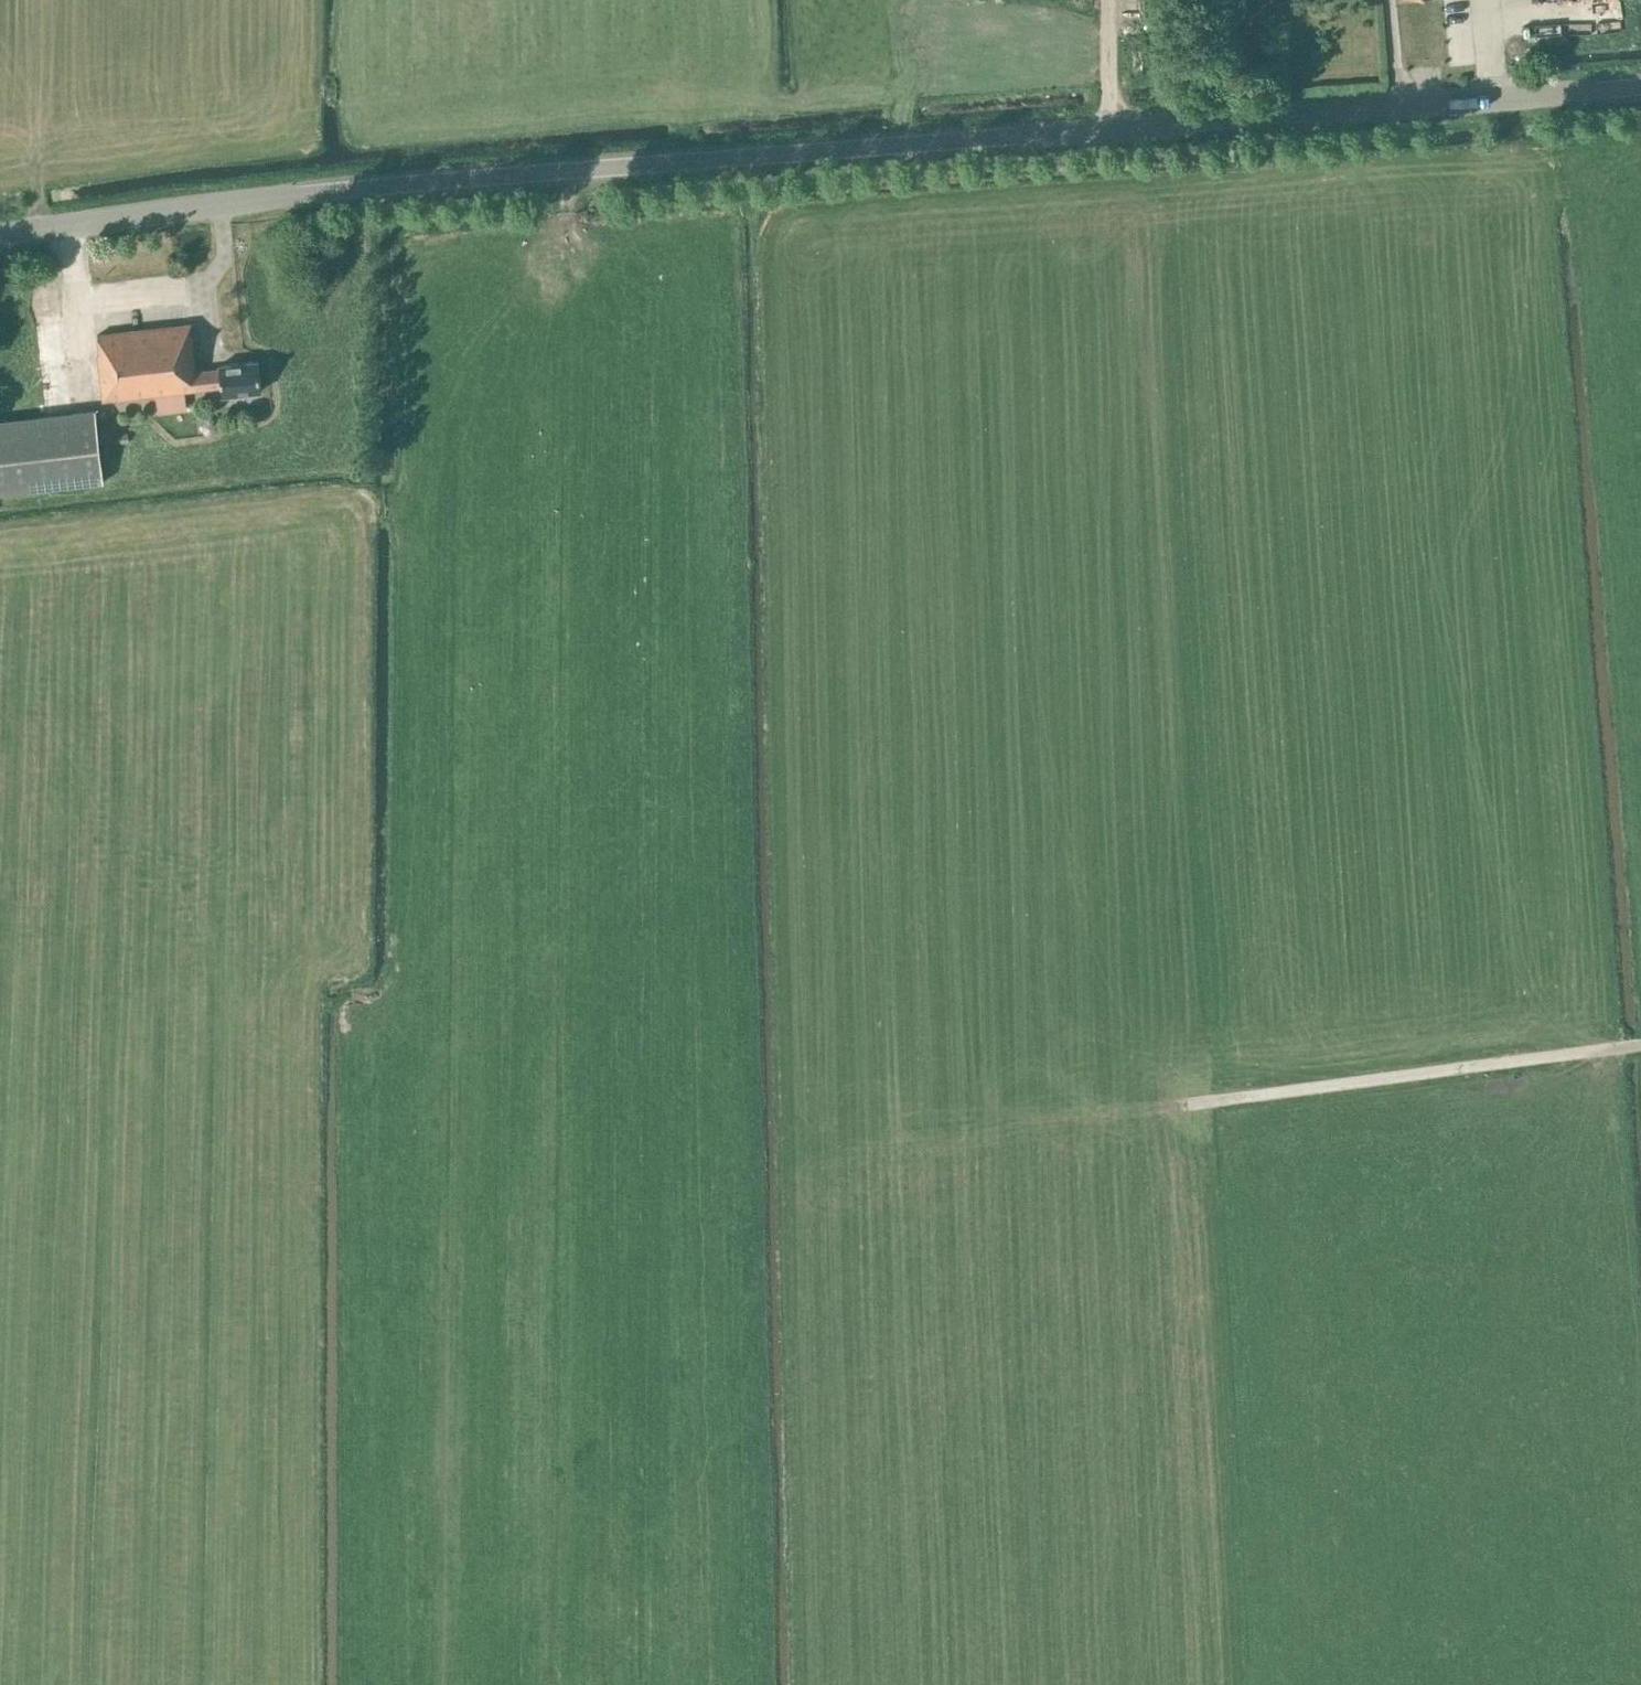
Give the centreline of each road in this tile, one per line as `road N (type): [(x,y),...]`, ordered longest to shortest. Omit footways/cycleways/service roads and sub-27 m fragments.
road 1 (unclassified): [(0,235),(386,187),(1640,86)]

